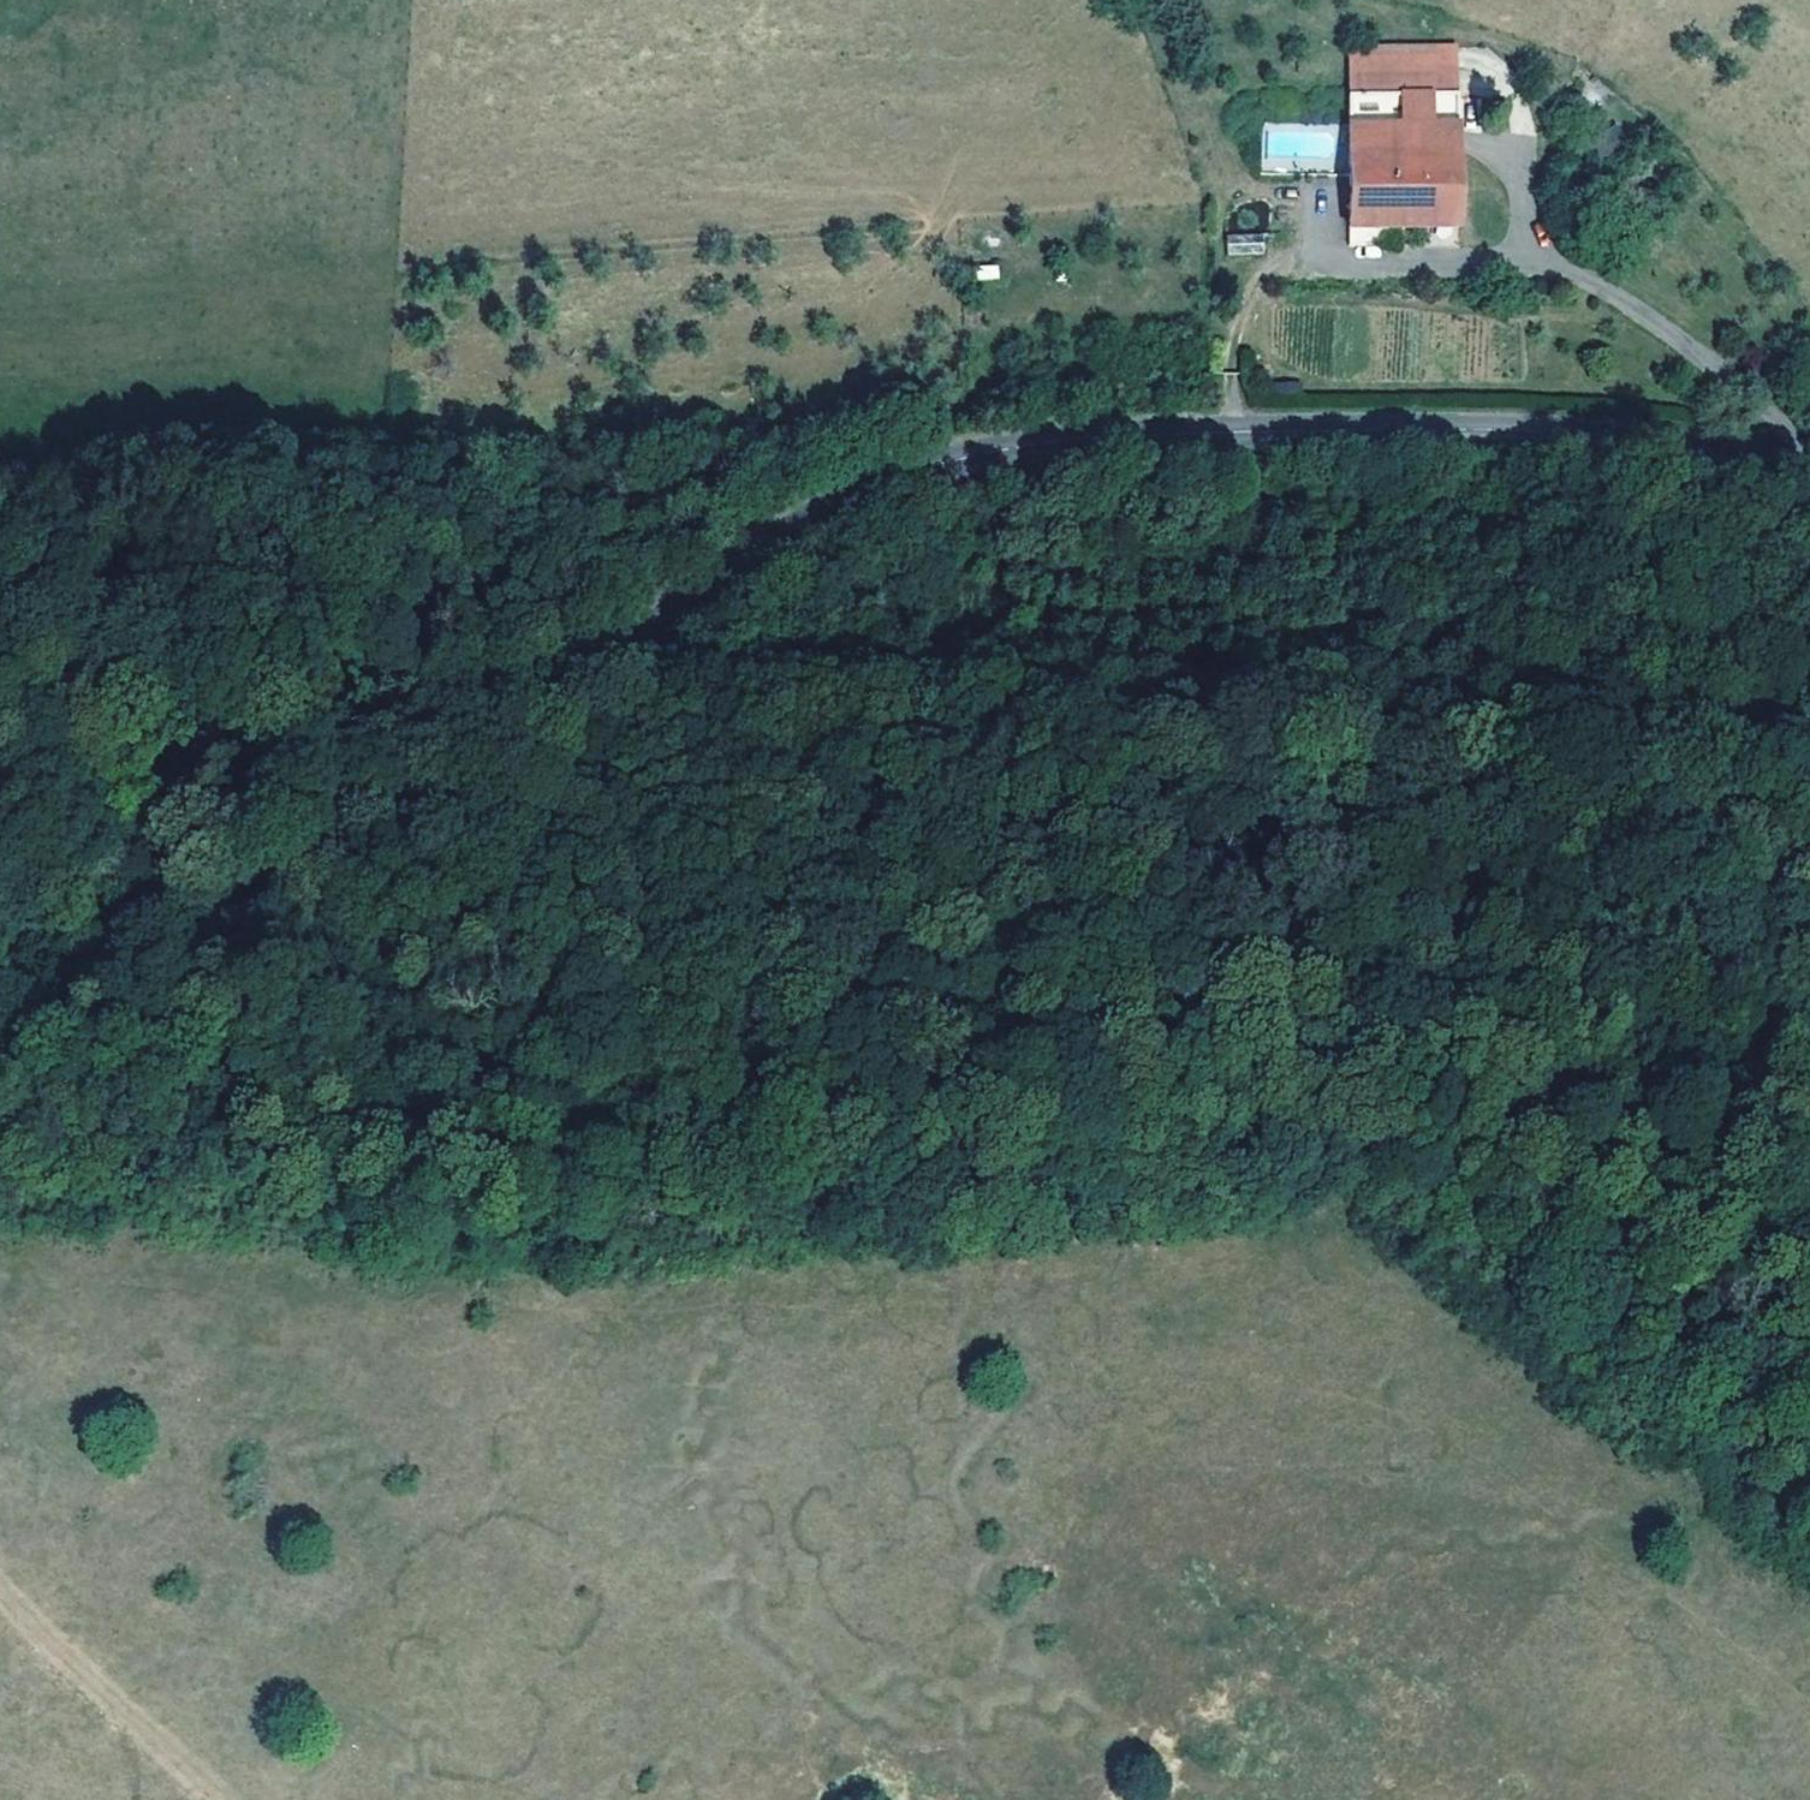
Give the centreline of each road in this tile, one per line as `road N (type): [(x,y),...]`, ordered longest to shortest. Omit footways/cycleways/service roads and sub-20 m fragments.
road 1 (unclassified): [(0,792),(249,761),(477,707),(661,624),(777,538),(878,483),(1024,445),(1478,427),(1562,432),(1697,456),(1809,490)]
road 2 (track): [(0,1594),(213,1799)]

